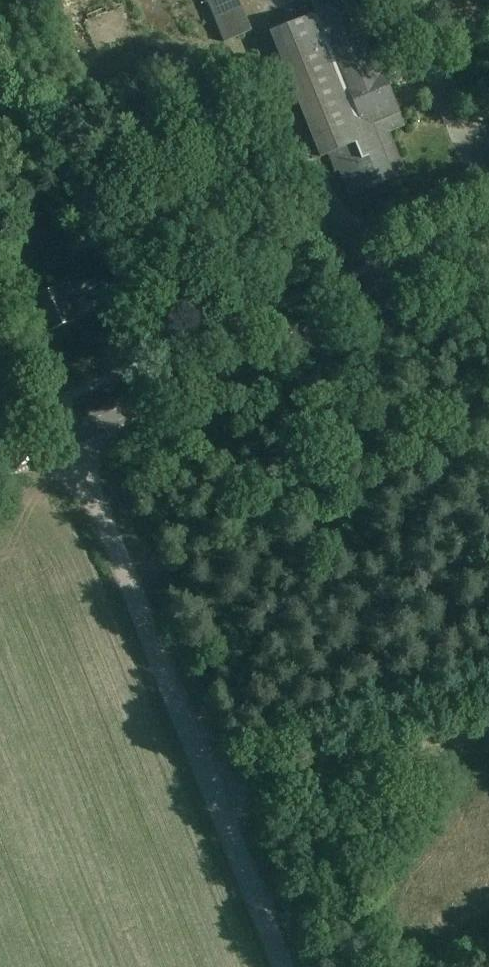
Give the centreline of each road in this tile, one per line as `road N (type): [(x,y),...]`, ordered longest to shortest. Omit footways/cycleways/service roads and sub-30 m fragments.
road 1 (unclassified): [(285,966),(76,433)]
road 2 (tertiary): [(76,433),(488,255)]
road 3 (track): [(215,800),(488,733)]

